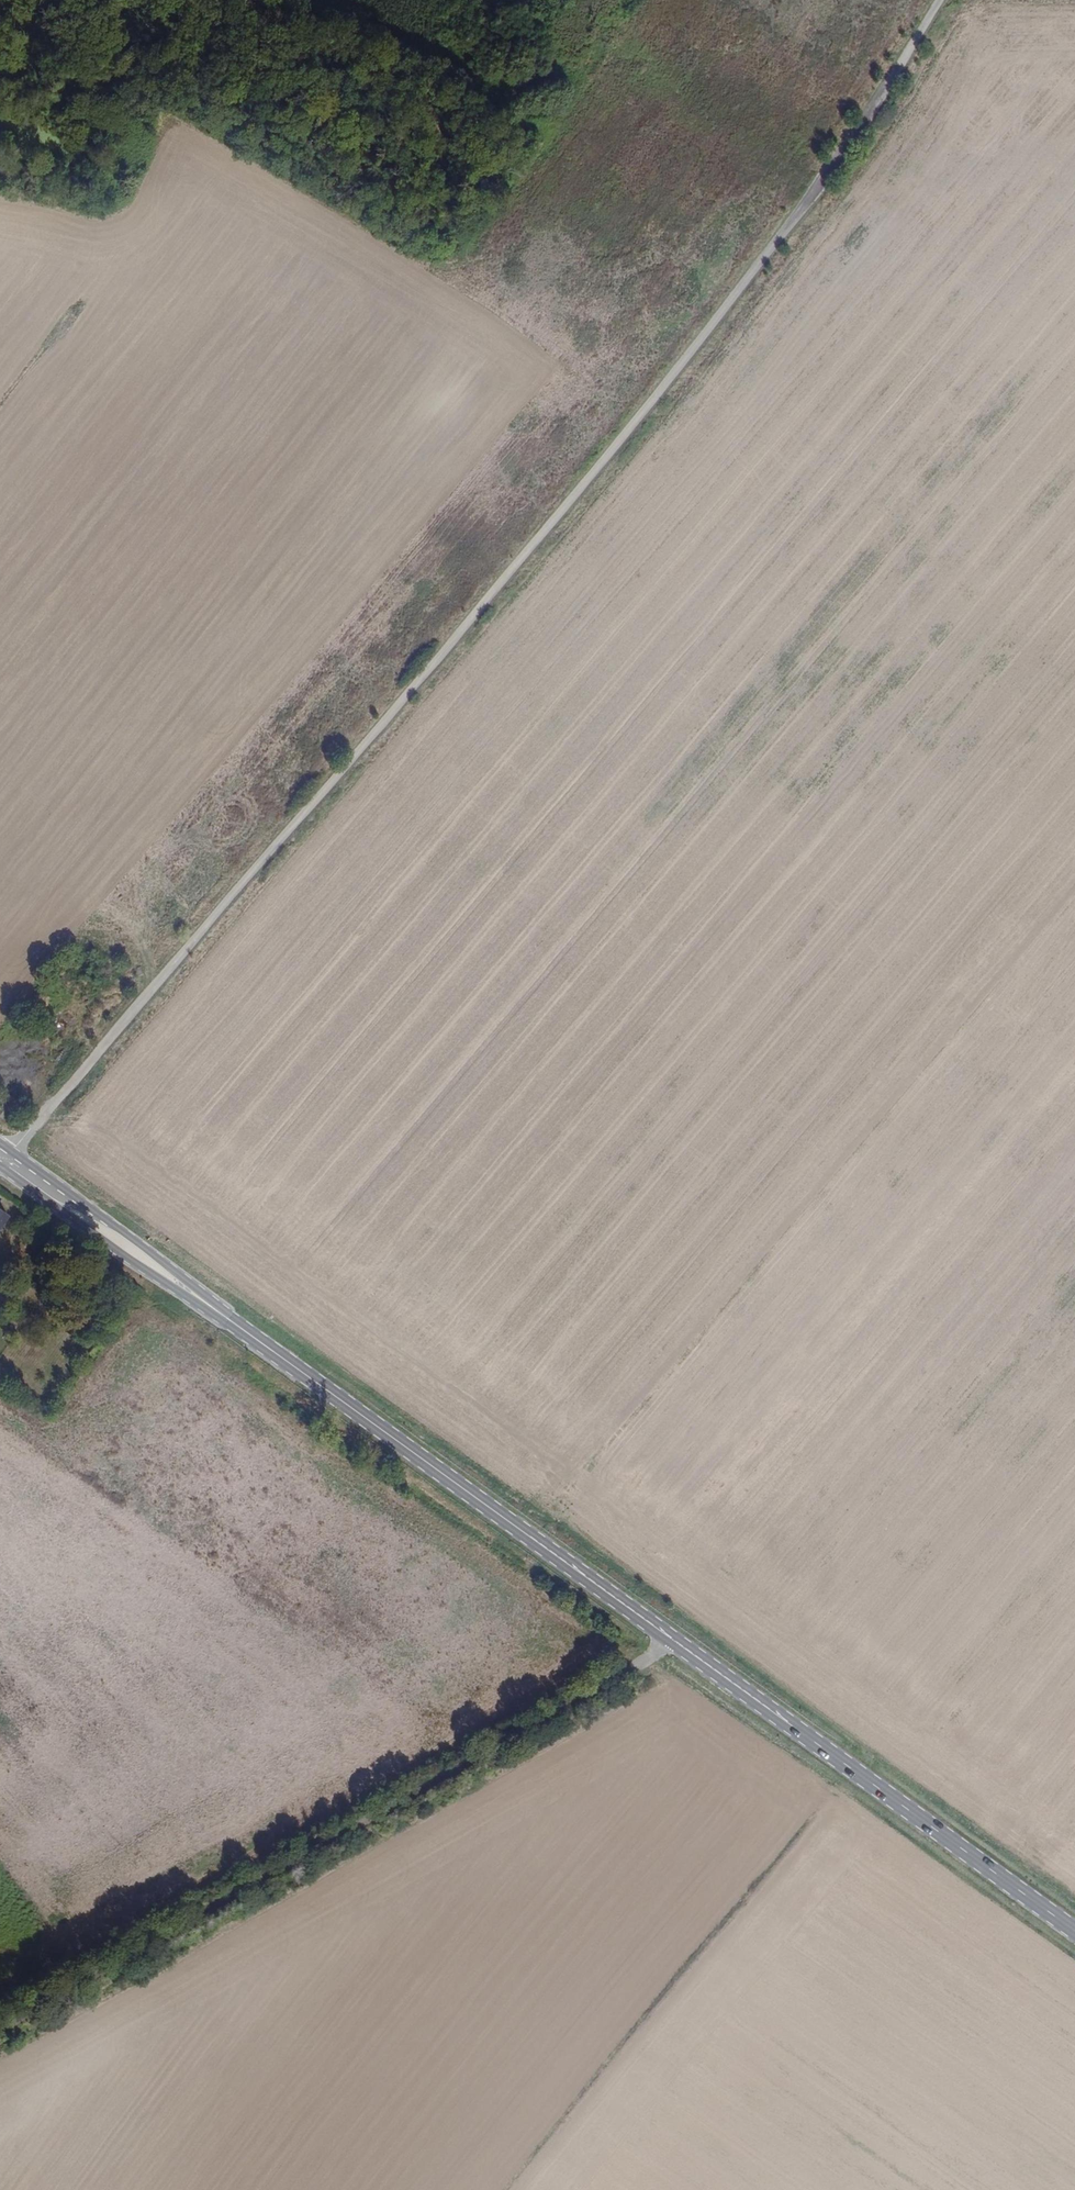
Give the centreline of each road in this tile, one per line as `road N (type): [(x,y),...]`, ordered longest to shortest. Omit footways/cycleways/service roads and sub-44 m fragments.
road 1 (unclassified): [(6,1158),(706,328),(870,114),(943,0)]
road 2 (primary): [(1074,1932),(6,1158)]
road 3 (track): [(668,1636),(636,1666),(0,2030)]
road 4 (track): [(509,2189),(850,1767)]

